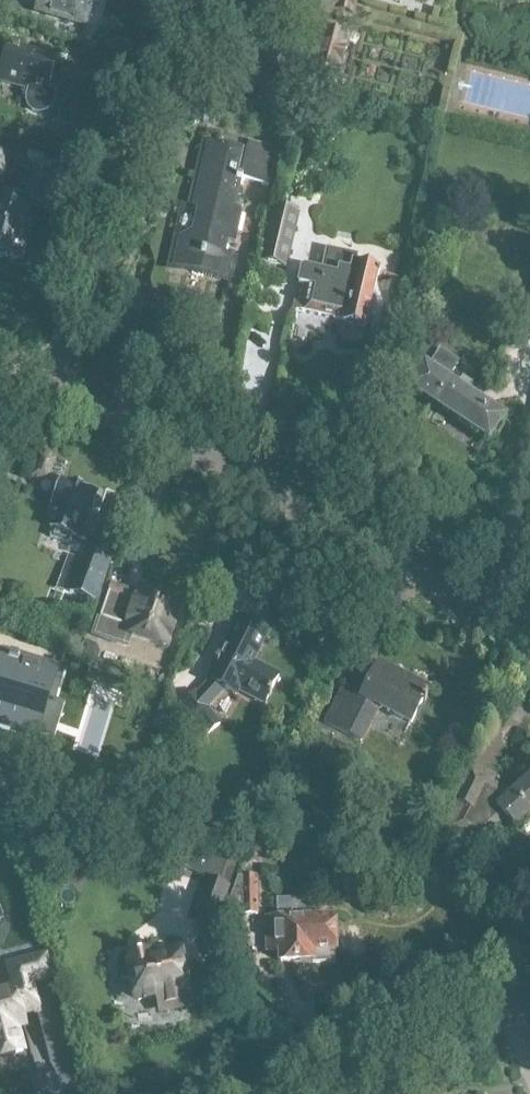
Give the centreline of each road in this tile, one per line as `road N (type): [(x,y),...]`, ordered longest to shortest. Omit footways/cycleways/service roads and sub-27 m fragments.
road 1 (residential): [(529,640),(225,465),(50,391)]
road 2 (residential): [(194,0),(158,56),(119,143),(50,391)]
road 3 (residential): [(223,1093),(529,942)]
road 4 (unclassified): [(0,507),(50,391)]

